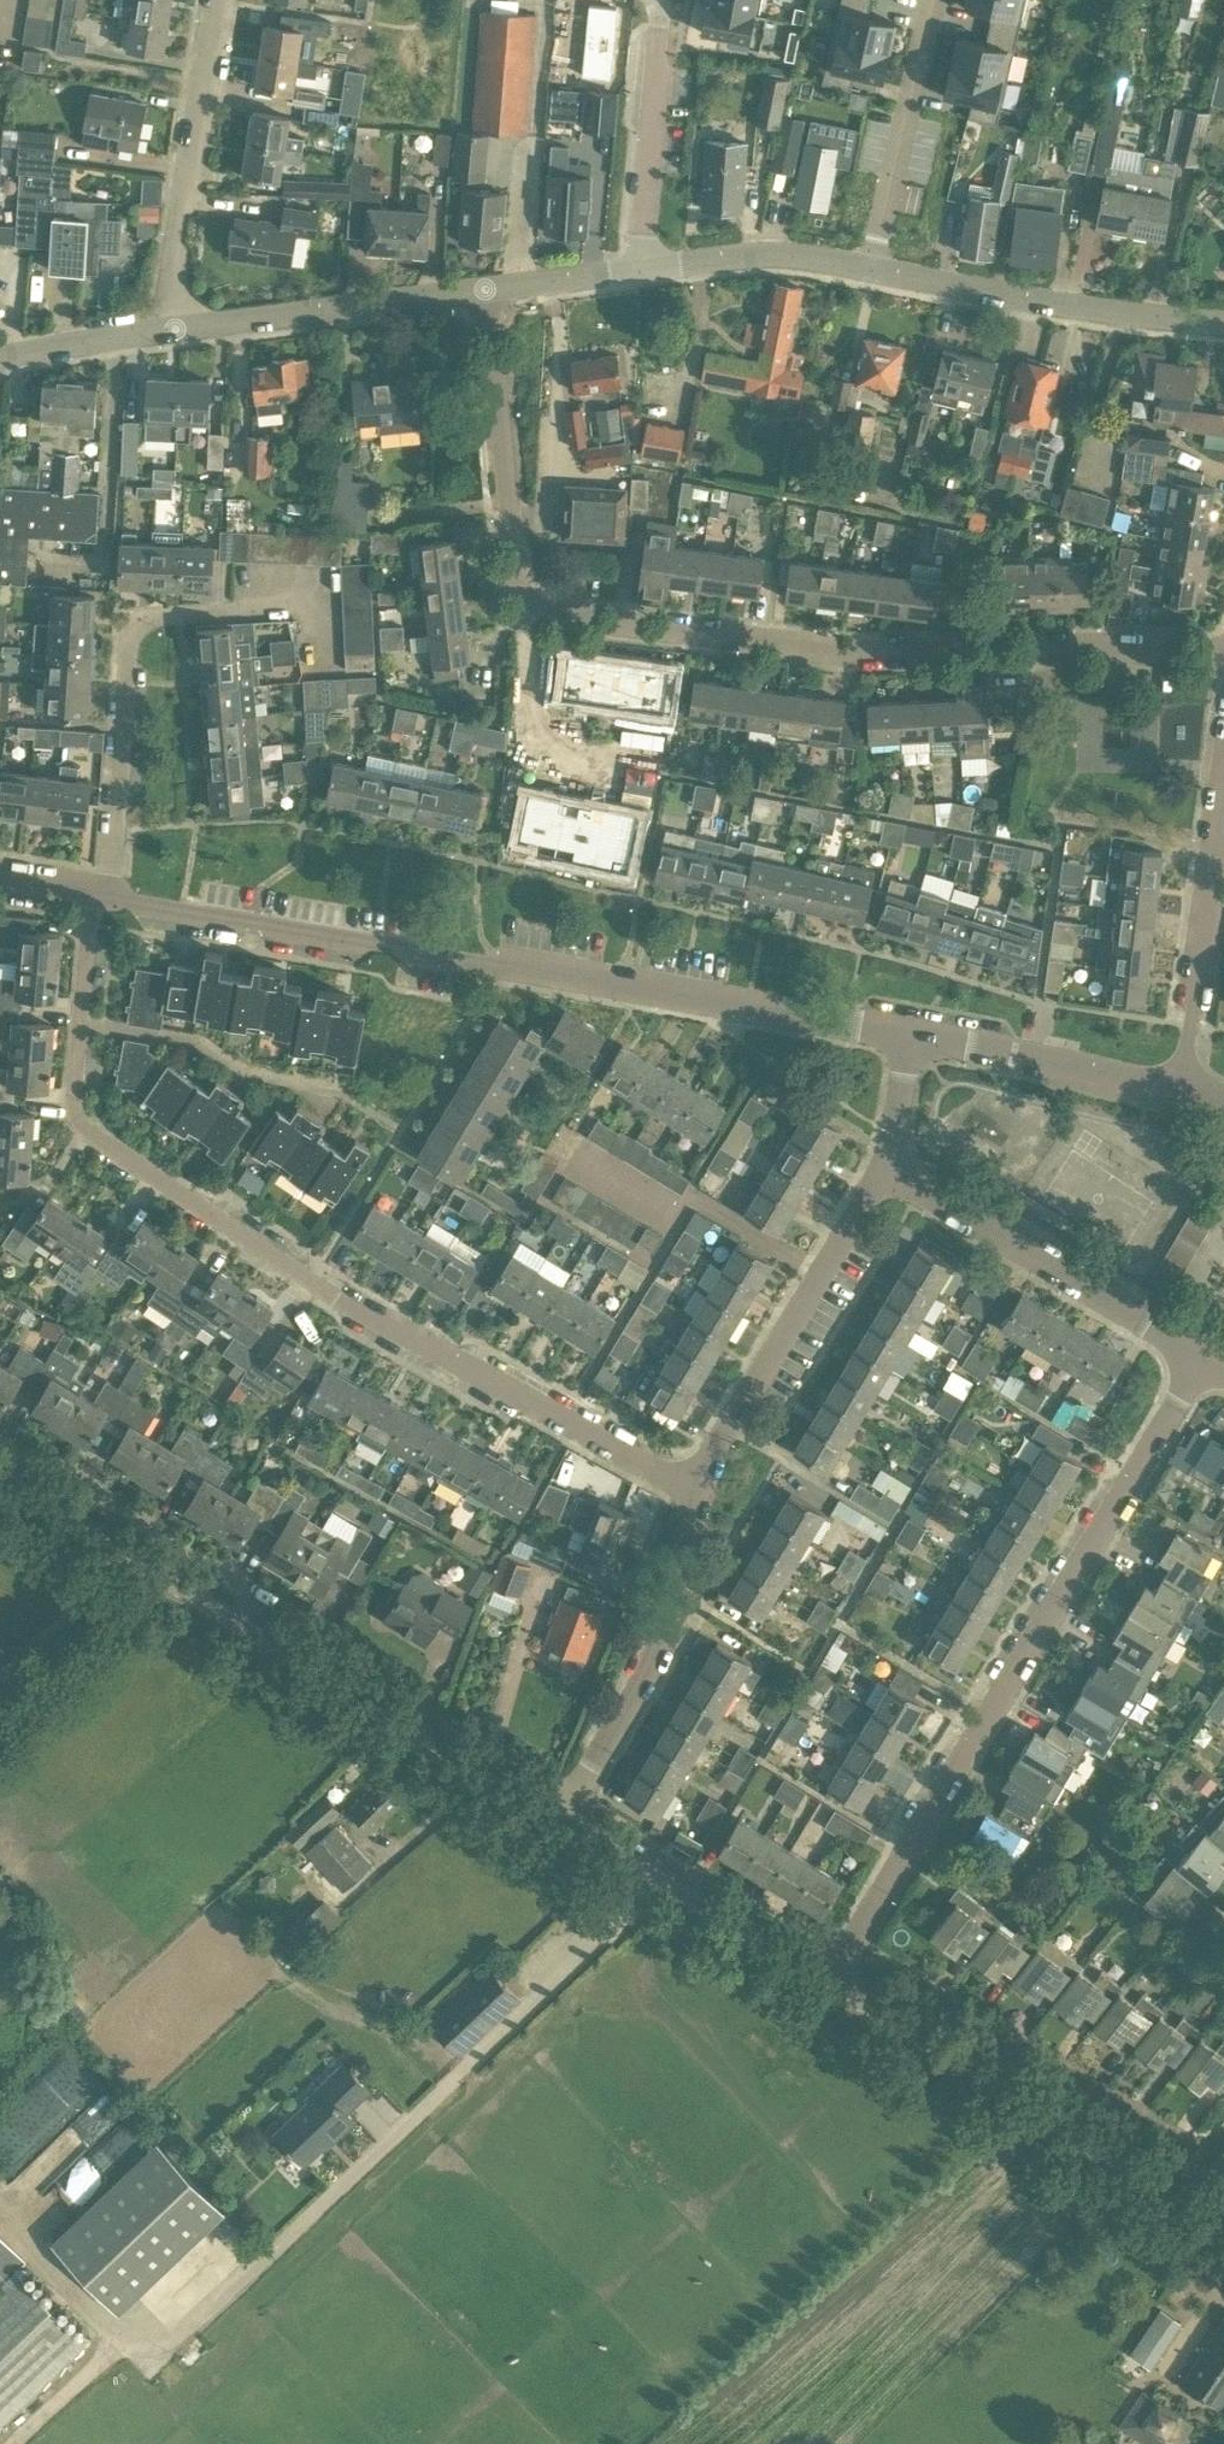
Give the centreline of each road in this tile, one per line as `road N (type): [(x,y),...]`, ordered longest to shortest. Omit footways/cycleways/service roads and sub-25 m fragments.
road 1 (unclassified): [(484,288),(514,576),(537,611),(859,653),(1223,651)]
road 2 (residential): [(703,1483),(661,1471),(312,1277),(86,1131),(72,1107),(92,890)]
road 3 (residential): [(915,1033),(495,967),(109,894)]
road 4 (residential): [(831,1981),(1199,1360)]
road 5 (tertiary): [(1223,2221),(831,1981)]
road 6 (tertiary): [(560,1820),(243,1627)]
road 7 (residential): [(560,1820),(647,1675),(703,1483)]
road 8 (residential): [(885,1170),(1199,1360)]
road 9 (residential): [(703,1483),(885,1170)]
road 10 (residential): [(109,894),(129,649),(140,627),(156,620),(227,615)]
road 11 (unclassified): [(872,270),(1223,323)]
road 12 (unclassified): [(1180,1092),(1223,750)]
road 13 (residential): [(162,331),(215,0)]
road 14 (unclassified): [(162,331),(484,288)]
road 15 (tertiary): [(831,1981),(560,1820)]
road 16 (residential): [(248,1584),(0,1436)]
road 17 (tertiary): [(243,1627),(0,1479)]
road 18 (residential): [(872,270),(933,0)]
road 19 (residential): [(1180,1092),(915,1033)]
road 20 (residential): [(645,268),(642,223),(667,0)]
road 21 (unclassified): [(645,268),(749,256),(872,270)]
road 22 (unclassified): [(0,362),(162,331)]
road 23 (unclassified): [(484,288),(645,268)]
road 24 (residential): [(885,1170),(915,1033)]

